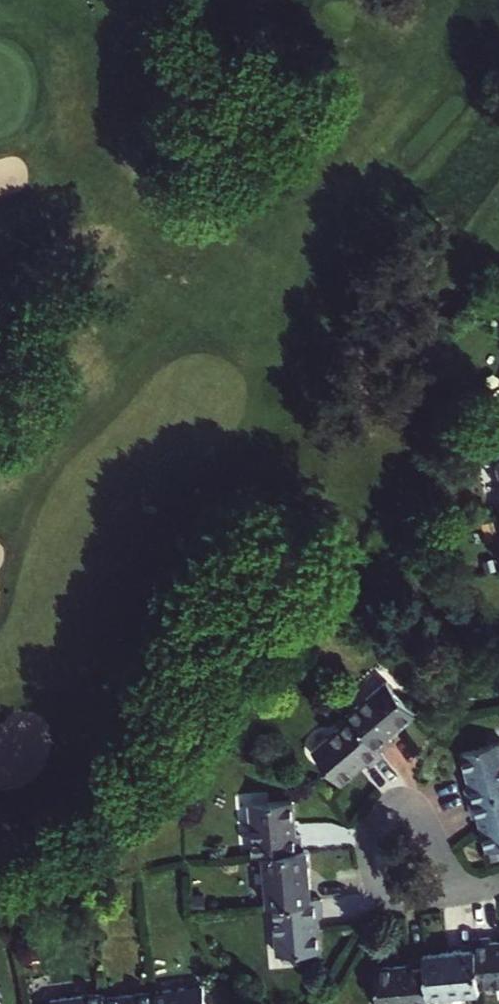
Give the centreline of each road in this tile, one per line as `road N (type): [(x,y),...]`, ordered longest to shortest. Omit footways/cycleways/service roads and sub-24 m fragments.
road 1 (residential): [(460,894),(410,899),(376,875),(367,836),(378,818),(414,810),(430,830)]

